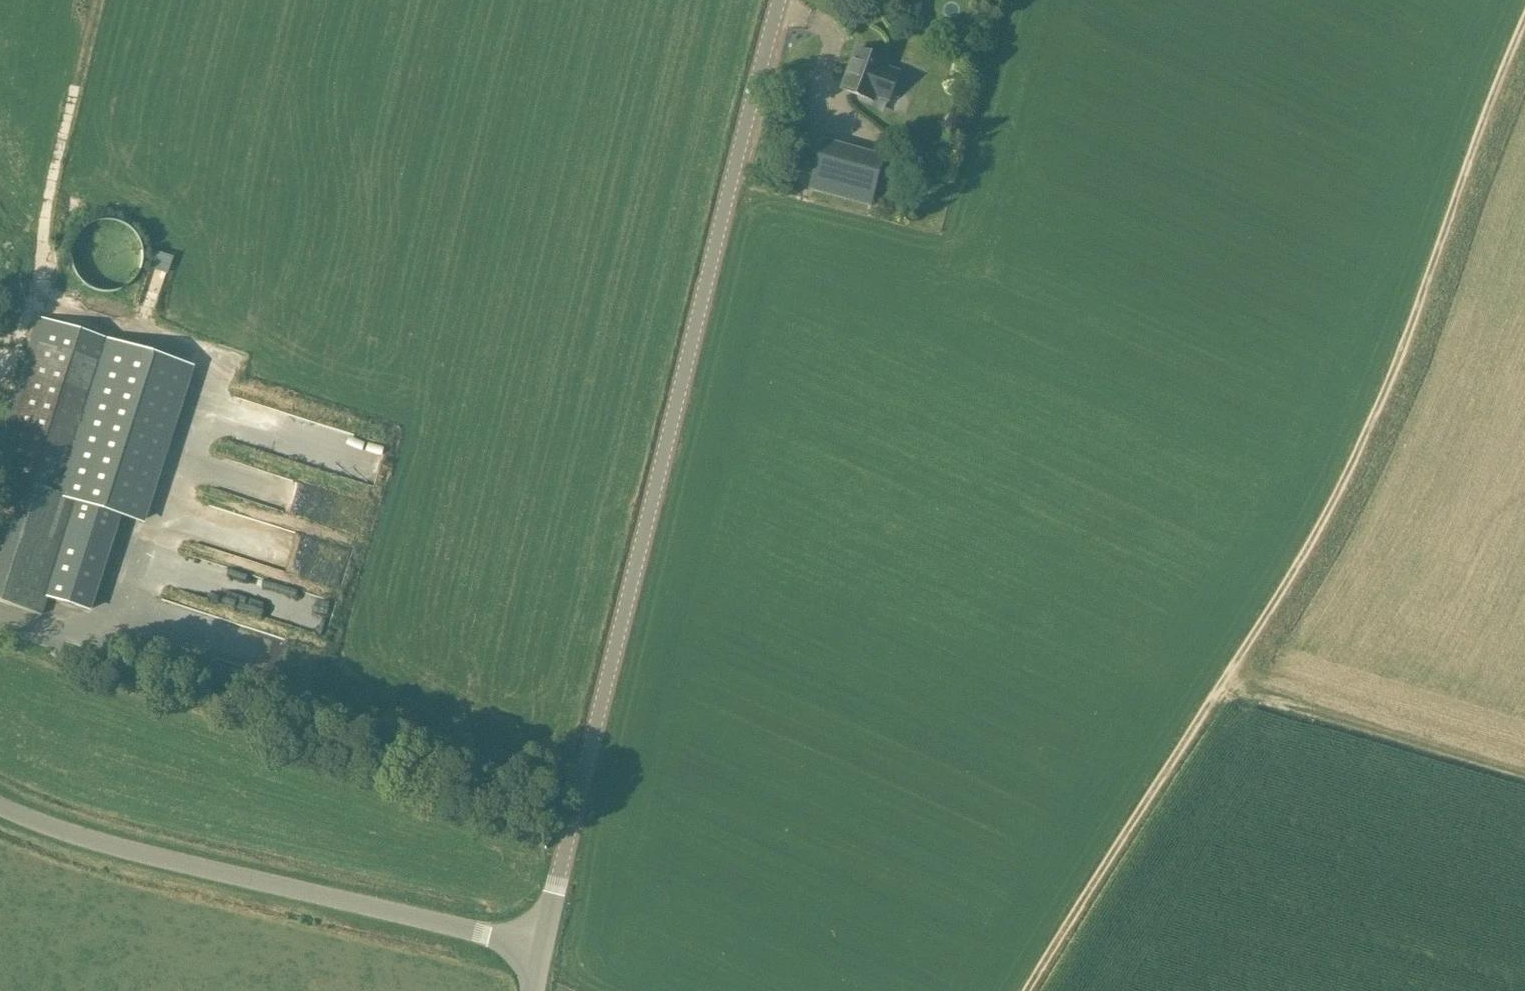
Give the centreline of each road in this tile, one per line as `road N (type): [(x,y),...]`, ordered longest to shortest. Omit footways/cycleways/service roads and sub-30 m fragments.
road 1 (track): [(1524,25),(1412,334),(1331,510),(1030,990)]
road 2 (tertiary): [(540,947),(784,0)]
road 3 (unclassified): [(0,804),(119,847),(540,947)]
road 4 (track): [(1224,689),(1524,777)]

